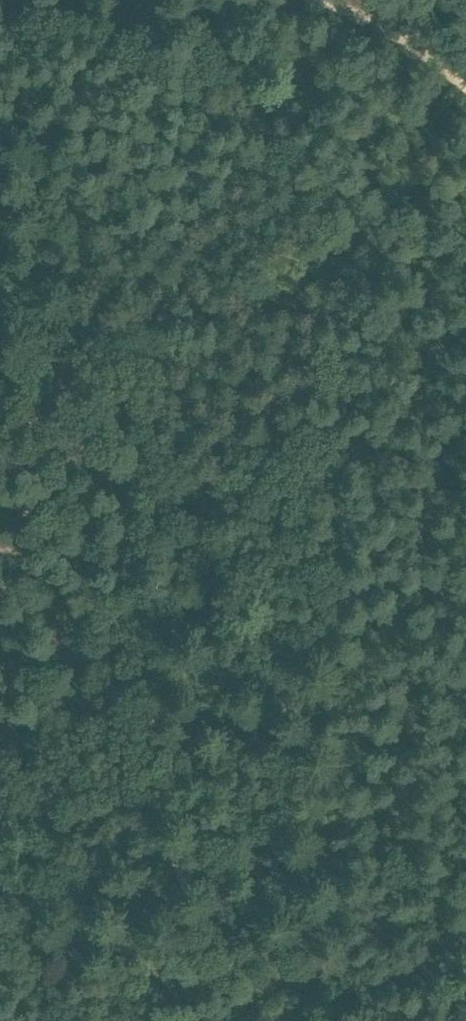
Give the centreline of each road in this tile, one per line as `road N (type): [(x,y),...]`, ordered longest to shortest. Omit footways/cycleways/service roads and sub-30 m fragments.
road 1 (track): [(316,0),(465,100)]

